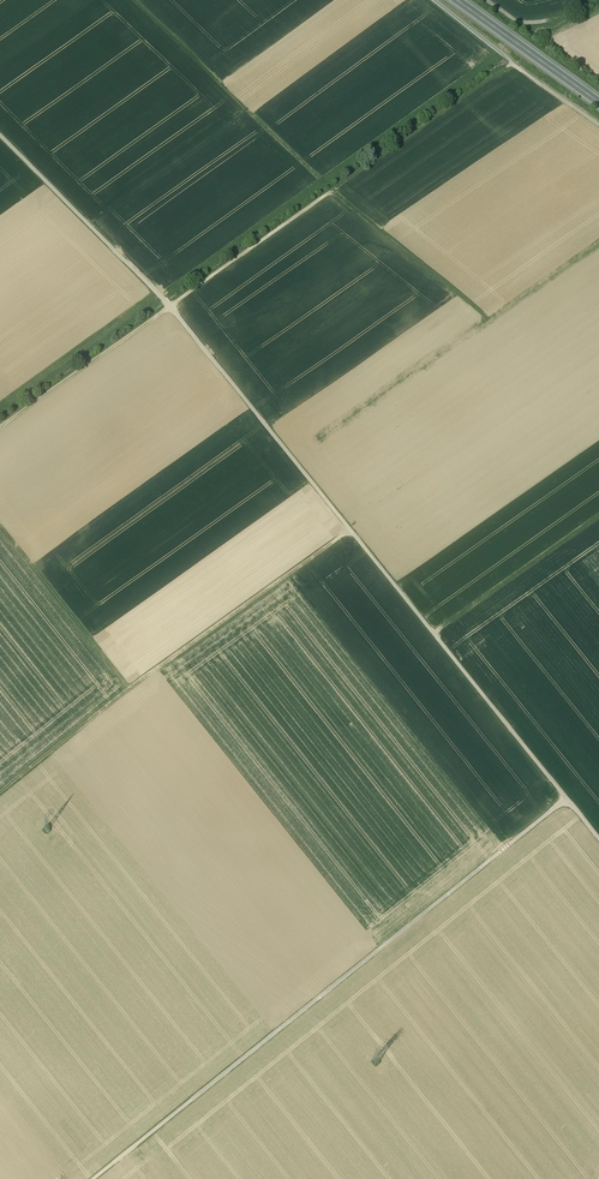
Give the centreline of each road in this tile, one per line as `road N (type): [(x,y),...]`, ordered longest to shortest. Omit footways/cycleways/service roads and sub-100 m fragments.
road 1 (track): [(0,135),(178,316),(598,840)]
road 2 (track): [(566,800),(94,1178)]
road 3 (track): [(350,530),(0,793)]
road 4 (track): [(0,428),(332,190)]
road 5 (track): [(512,63),(332,190)]
road 6 (track): [(129,690),(0,526)]
road 7 (track): [(433,633),(598,516)]
road 8 (track): [(488,318),(332,190)]
road 9 (track): [(279,140),(134,0)]
road 10 (primary): [(598,104),(455,0)]

